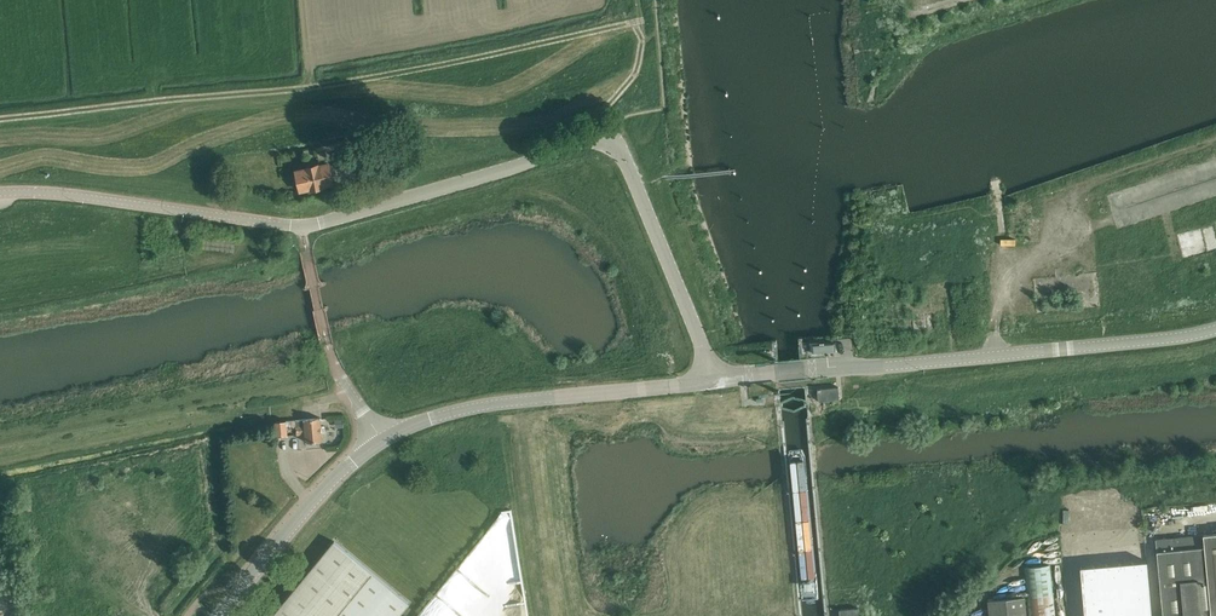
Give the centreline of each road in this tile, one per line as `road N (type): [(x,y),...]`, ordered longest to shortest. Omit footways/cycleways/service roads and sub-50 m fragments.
road 1 (unclassified): [(717,379),(624,157),(602,139),(301,226),(0,193)]
road 2 (tertiary): [(717,379),(1215,329)]
road 3 (tertiary): [(383,440),(436,417),(717,379)]
road 4 (tertiary): [(219,615),(330,482),(383,440)]

